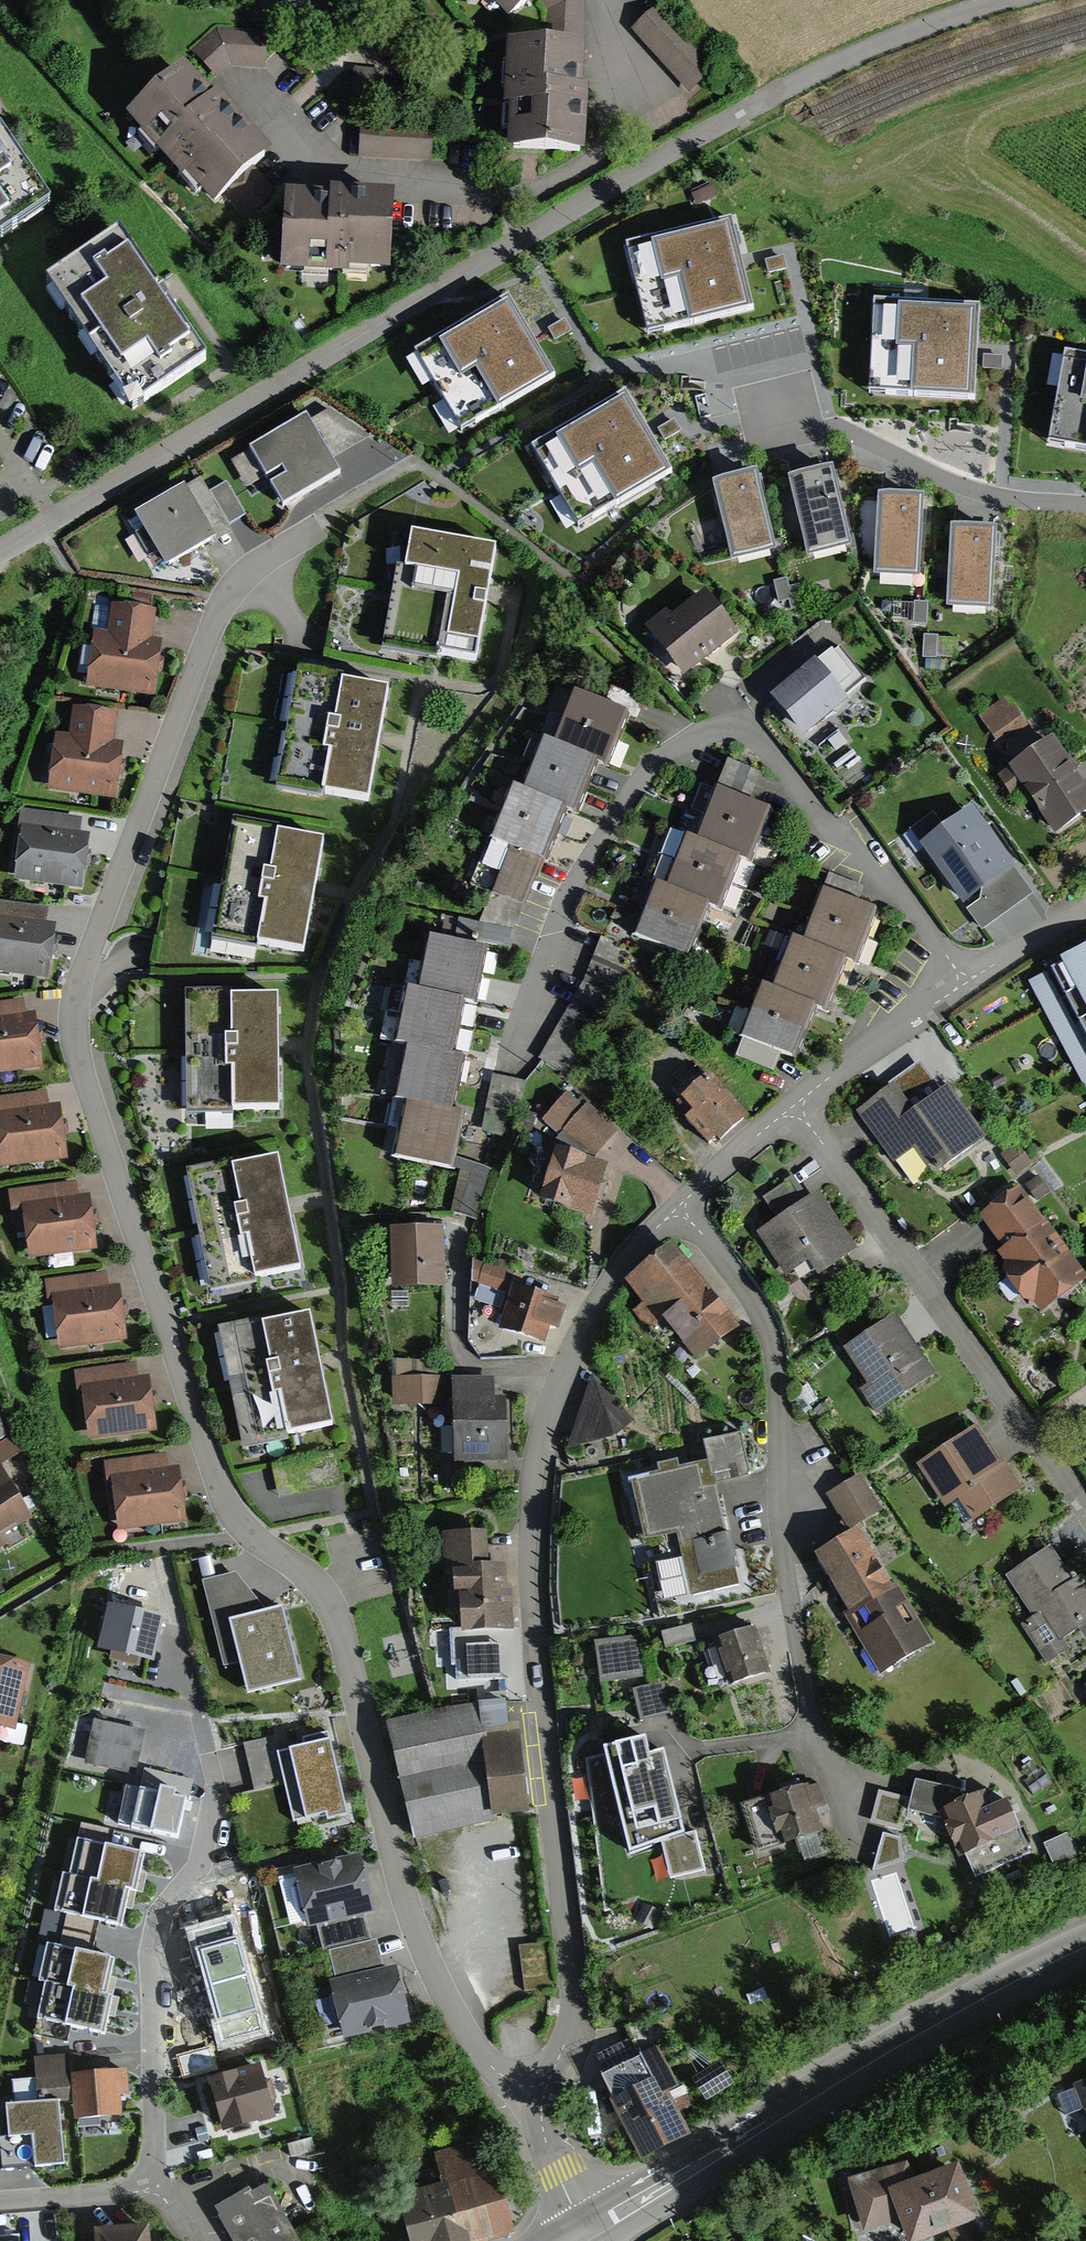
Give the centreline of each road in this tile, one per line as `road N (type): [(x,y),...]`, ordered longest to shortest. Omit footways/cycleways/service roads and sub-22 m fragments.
road 1 (residential): [(537,2096),(495,2074),(446,1997),(408,1901),(335,1610),(315,1580),(214,1486),(71,1020),(226,601),(245,574),(422,465)]
road 2 (residential): [(1009,0),(909,32),(772,96),(0,549)]
road 3 (residential): [(795,1106),(660,1226),(579,1325),(553,1384),(537,1459),(535,1606),(544,1758),(574,1991),(537,2096)]
road 4 (residential): [(506,1062),(551,921),(659,745),(716,721),(759,734),(967,984)]
road 5 (secondary): [(1085,1945),(934,2023),(582,2230)]
road 6 (residential): [(181,1644),(216,1785),(201,1866),(156,1915),(151,2180)]
road 7 (residential): [(795,1106),(1085,1500)]
road 8 (residential): [(1085,503),(1013,499),(958,485),(776,408)]
road 9 (residential): [(967,984),(795,1106)]
road 10 (residential): [(0,2199),(131,2189),(151,2180)]
road 11 (residential): [(537,2096),(540,2124),(582,2230)]
road 12 (residential): [(1085,913),(967,984)]

